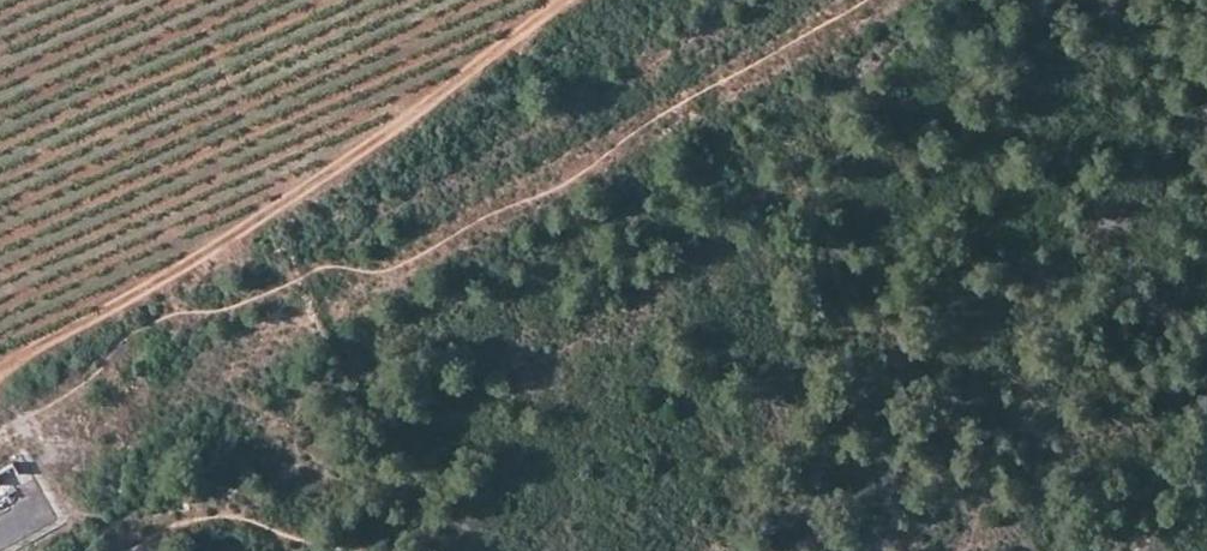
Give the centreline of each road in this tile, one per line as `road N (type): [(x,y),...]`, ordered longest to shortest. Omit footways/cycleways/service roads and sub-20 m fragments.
road 1 (track): [(572,0),(307,186),(0,375)]

